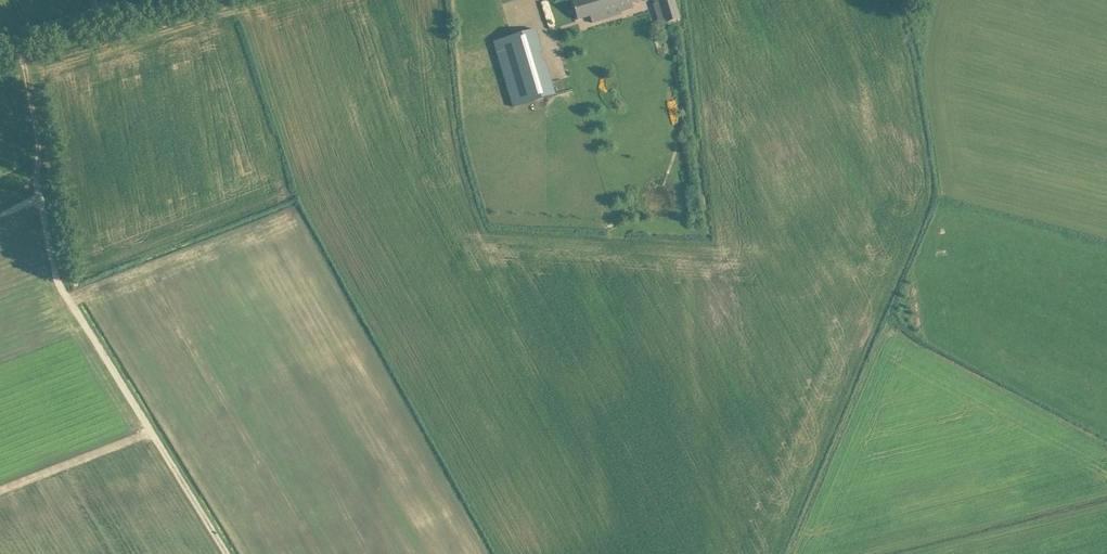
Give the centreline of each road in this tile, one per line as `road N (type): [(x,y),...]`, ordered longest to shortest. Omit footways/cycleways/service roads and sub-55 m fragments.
road 1 (unclassified): [(187,0),(0,57)]
road 2 (track): [(0,194),(44,171),(24,50)]

